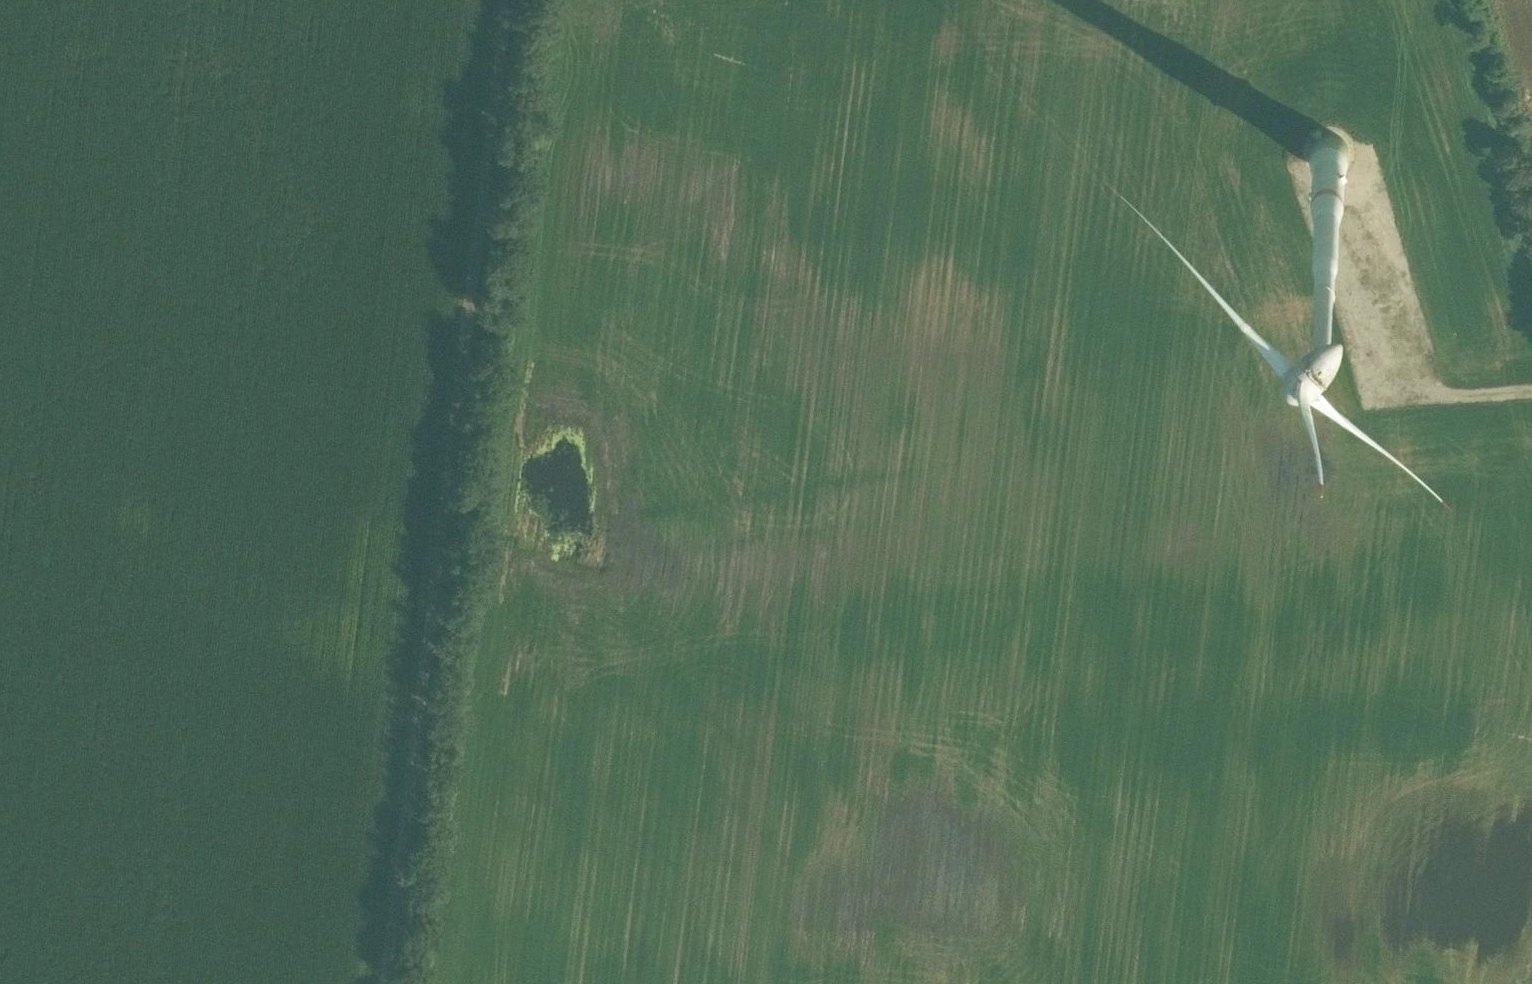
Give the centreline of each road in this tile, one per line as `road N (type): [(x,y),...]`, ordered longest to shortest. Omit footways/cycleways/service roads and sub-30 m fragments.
road 1 (unclassified): [(387,983),(508,0)]

